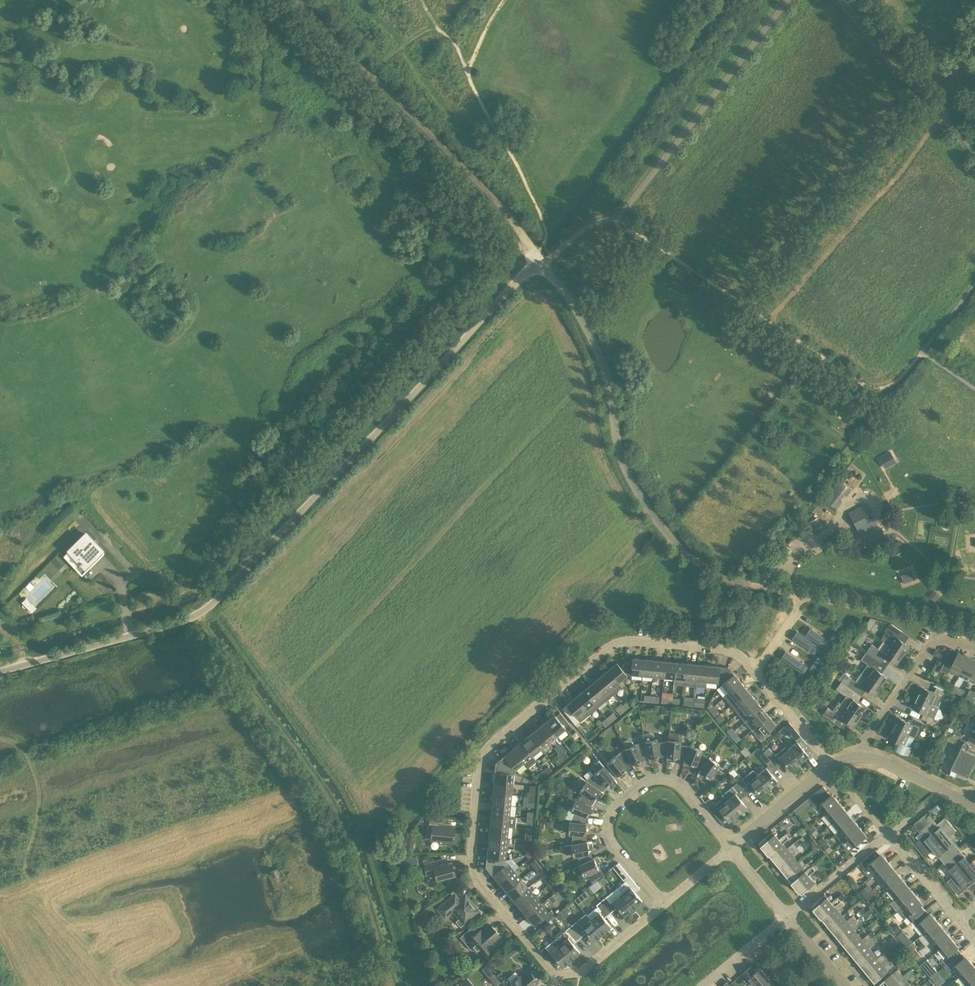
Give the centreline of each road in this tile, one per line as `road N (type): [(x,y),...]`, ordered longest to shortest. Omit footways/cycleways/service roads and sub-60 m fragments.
road 1 (unclassified): [(0,671),(205,610),(538,258)]
road 2 (residential): [(555,975),(479,875),(478,774),(488,746),(620,643),(727,649),(754,671)]
road 3 (unclassified): [(753,586),(688,557),(633,491),(594,341),(538,258)]
road 4 (unclassified): [(538,258),(511,218),(297,0)]
road 5 (residential): [(730,847),(672,779),(642,784),(616,804),(609,820),(615,847),(663,904)]
road 6 (residential): [(974,646),(935,637),(867,736),(864,755)]
road 7 (residential): [(555,975),(580,973),(663,904)]
road 8 (residential): [(886,835),(786,916)]
road 9 (residential): [(730,847),(829,766)]
road 10 (residential): [(754,671),(829,766)]

